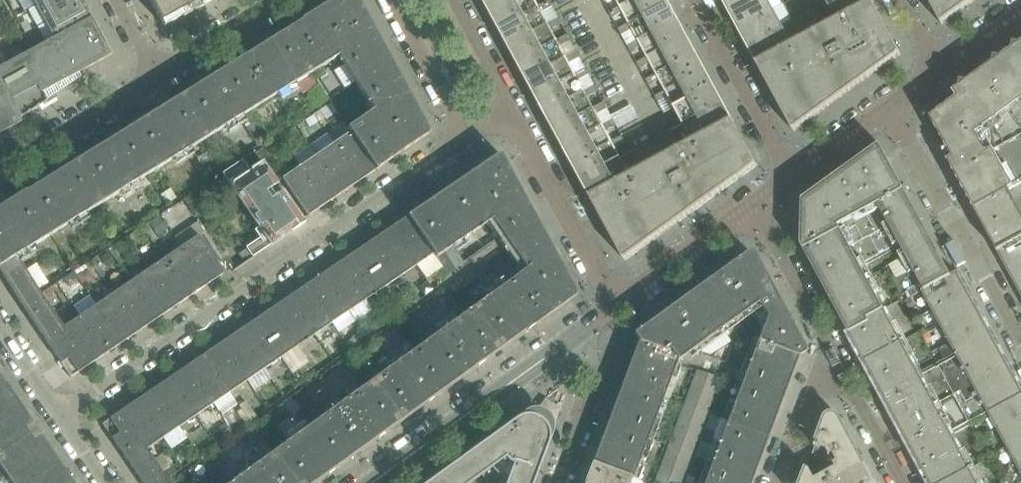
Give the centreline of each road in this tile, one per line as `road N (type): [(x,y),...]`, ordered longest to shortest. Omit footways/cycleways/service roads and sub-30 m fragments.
road 1 (residential): [(476,139),(62,416)]
road 2 (residential): [(378,482),(612,309)]
road 3 (residential): [(516,113),(612,309)]
road 4 (residential): [(792,176),(697,0)]
road 5 (residential): [(612,309),(608,347),(557,482)]
road 6 (residential): [(0,176),(155,81)]
road 7 (residential): [(752,206),(837,364)]
road 8 (residential): [(612,309),(752,206)]
road 9 (residential): [(392,0),(476,139)]
road 10 (residential): [(155,81),(285,0)]
road 11 (residential): [(960,236),(888,106)]
road 12 (residential): [(775,482),(812,387),(837,364)]
road 13 (residential): [(837,364),(903,482)]
road 14 (residential): [(516,113),(454,0)]
road 15 (residential): [(1020,346),(960,236)]

